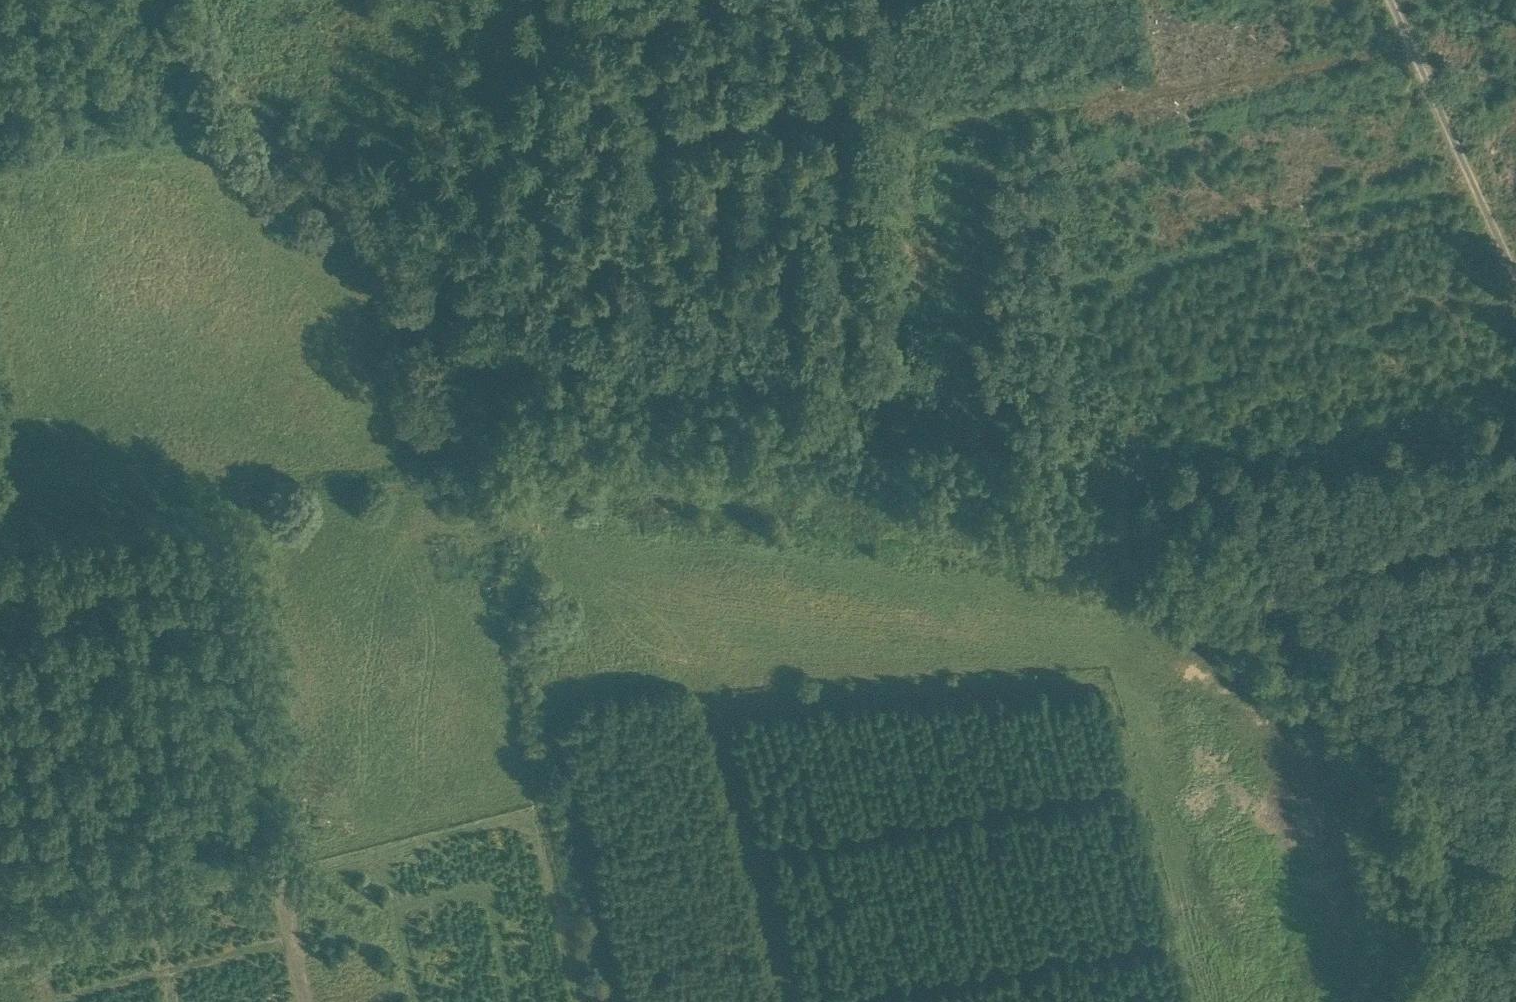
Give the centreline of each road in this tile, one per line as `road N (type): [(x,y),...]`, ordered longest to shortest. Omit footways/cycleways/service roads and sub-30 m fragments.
road 1 (track): [(1515,264),(1396,0)]

